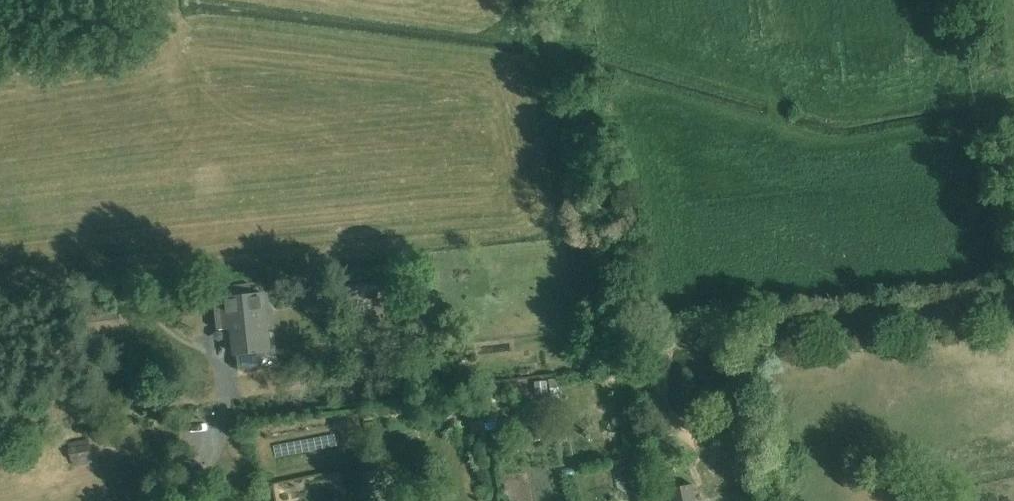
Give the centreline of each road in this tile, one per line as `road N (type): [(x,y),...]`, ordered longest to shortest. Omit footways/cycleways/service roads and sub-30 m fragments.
road 1 (track): [(528,0),(592,334)]

